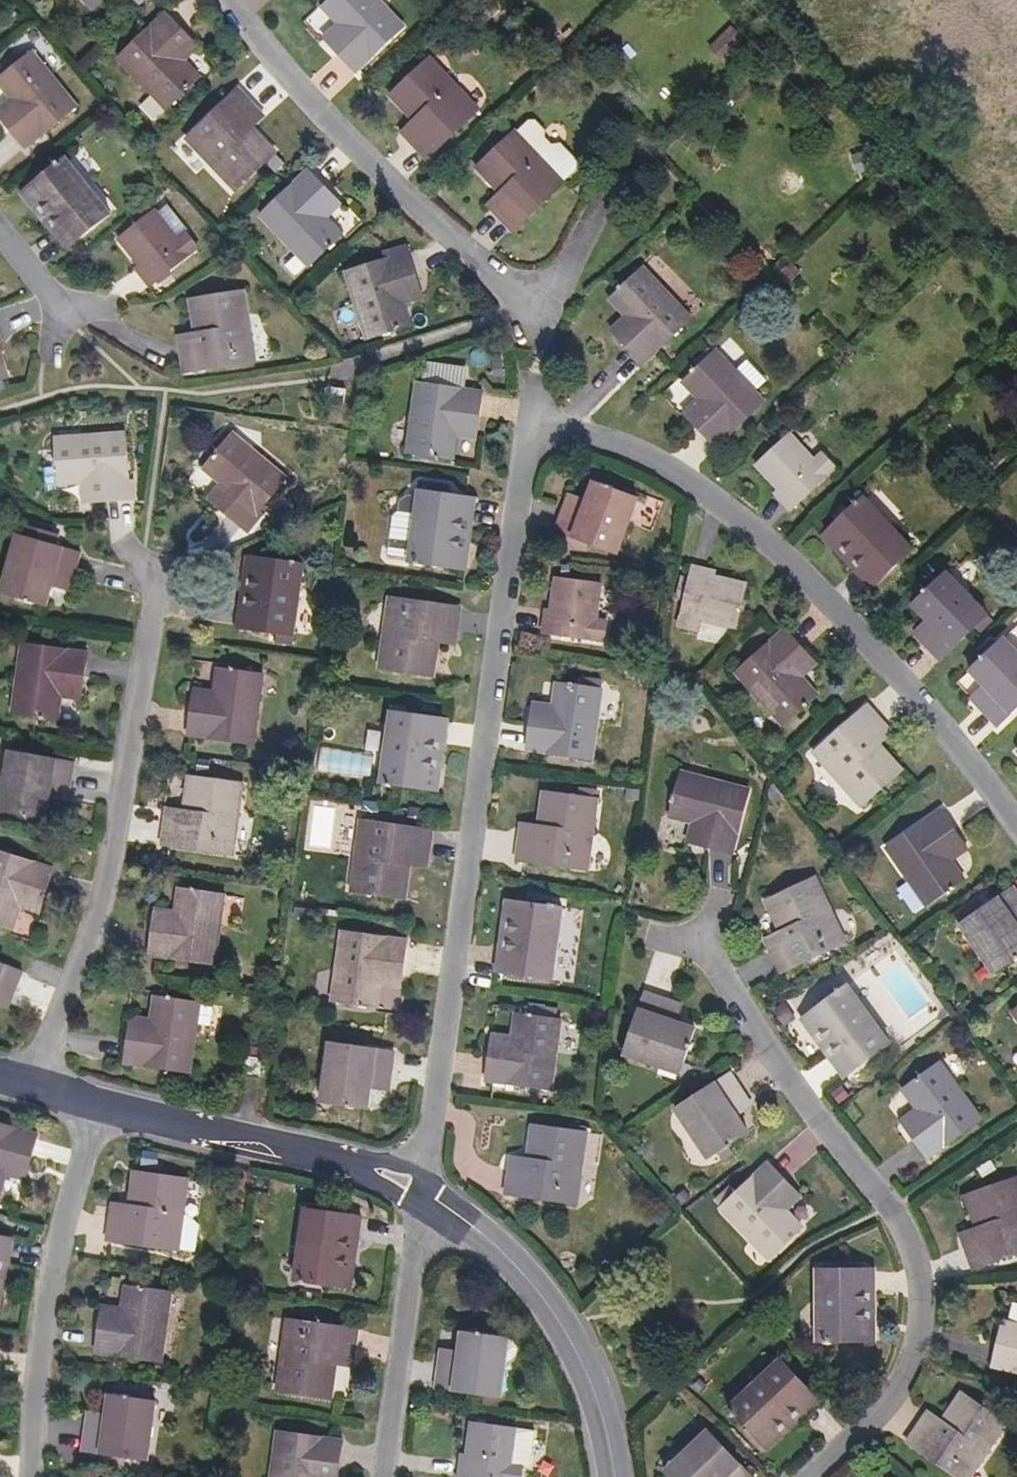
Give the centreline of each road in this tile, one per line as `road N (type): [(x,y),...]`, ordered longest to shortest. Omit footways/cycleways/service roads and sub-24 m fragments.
road 1 (residential): [(422,1187),(532,426)]
road 2 (residential): [(813,1476),(898,1393),(917,1345),(921,1294),(895,1211),(836,1144),(696,931)]
road 3 (residential): [(532,426),(654,458),(741,519),(932,711),(1016,827)]
road 4 (residential): [(30,1086),(105,889),(156,583)]
road 5 (residential): [(532,311),(285,74),(231,0)]
road 6 (residential): [(97,1106),(41,1327),(29,1476)]
road 7 (tertiary): [(614,1476),(607,1425),(568,1331),(493,1239),(422,1187)]
road 8 (residential): [(422,1187),(97,1106)]
road 9 (residential): [(422,1187),(382,1476)]

